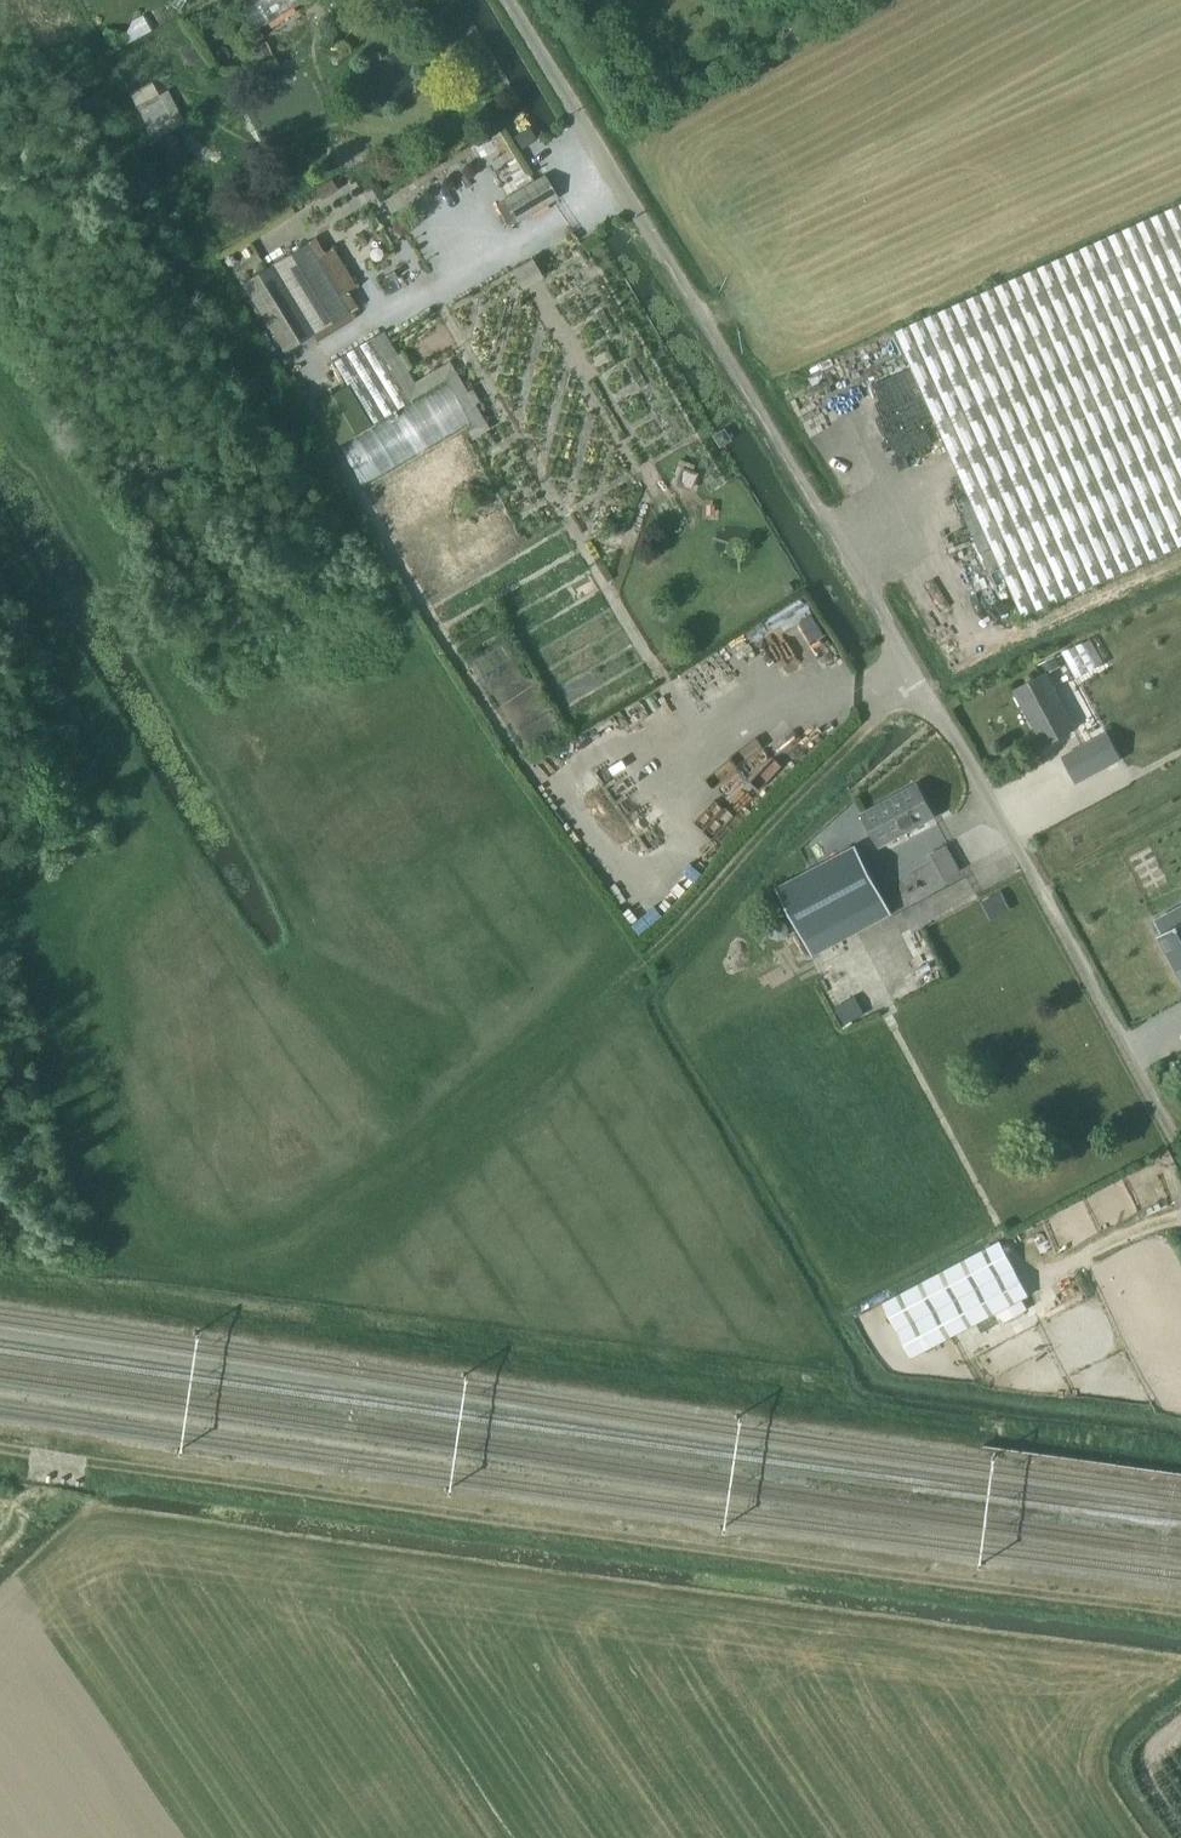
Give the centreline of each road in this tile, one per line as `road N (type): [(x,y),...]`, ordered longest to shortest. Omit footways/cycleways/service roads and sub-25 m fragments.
road 1 (unclassified): [(1180,1159),(1041,894),(504,0)]

